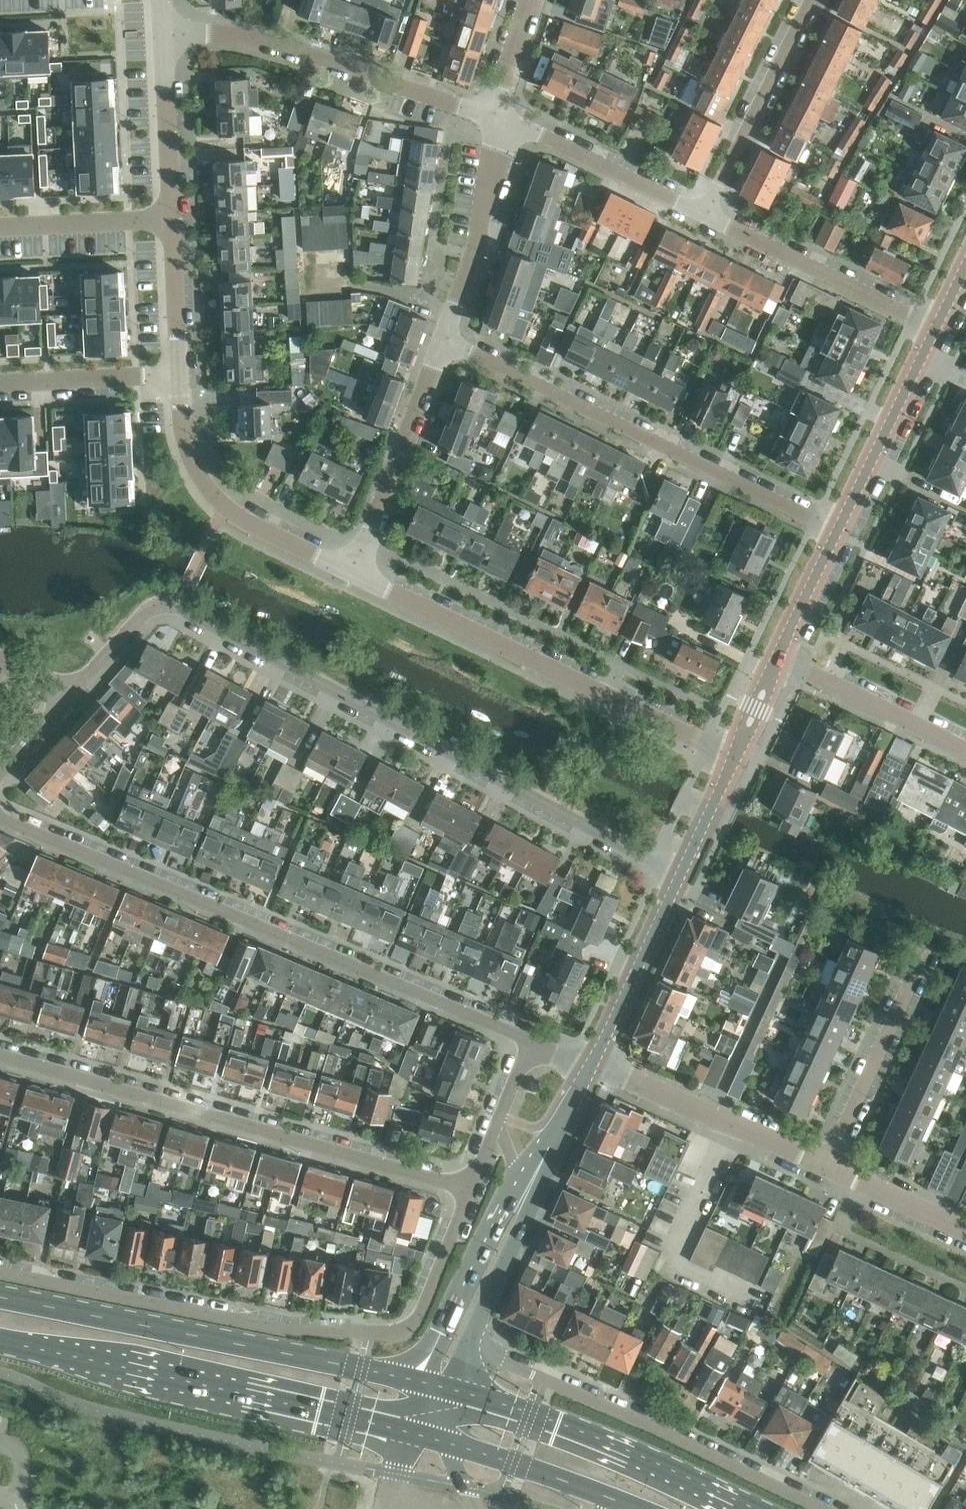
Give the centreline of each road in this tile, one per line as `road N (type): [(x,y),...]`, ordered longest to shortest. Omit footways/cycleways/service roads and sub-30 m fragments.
road 1 (residential): [(75,695),(147,614),(172,613),(674,881)]
road 2 (residential): [(532,1042),(0,817)]
road 3 (residential): [(470,1190),(418,1317),(398,1332),(283,1329),(0,1271)]
road 4 (residential): [(470,1190),(0,1054)]
road 5 (residential): [(847,522),(443,337)]
road 6 (primary): [(422,1380),(0,1296)]
road 7 (primary): [(0,1337),(411,1433)]
road 8 (residential): [(731,756),(358,572)]
road 9 (residential): [(820,1508),(469,1346)]
road 10 (residential): [(496,117),(277,47),(234,38),(167,40)]
road 11 (primary): [(750,1508),(454,1390)]
road 12 (residential): [(358,572),(231,506),(206,475),(192,375)]
road 13 (residential): [(826,1170),(591,1068)]
road 14 (residential): [(938,325),(710,216)]
road 15 (residential): [(358,572),(443,337)]
road 16 (tertiary): [(469,1346),(545,1179),(563,1120)]
road 17 (residential): [(826,1170),(925,950)]
road 18 (residential): [(816,0),(710,216)]
road 19 (residential): [(710,216),(496,117)]
road 20 (tertiary): [(519,1174),(422,1380)]
road 21 (residential): [(443,337),(481,220),(496,117)]
road 22 (tertiary): [(847,522),(938,325)]
road 23 (tertiary): [(591,1068),(674,881)]
road 24 (residential): [(783,658),(965,750)]
road 25 (residential): [(192,375),(0,384)]
road 26 (primary): [(443,1443),(617,1503)]
road 27 (residential): [(178,219),(167,40)]
road 28 (residential): [(178,219),(0,228)]
road 29 (residential): [(192,375),(178,219)]
road 30 (residential): [(965,1233),(826,1170)]
road 31 (tertiary): [(783,658),(847,522)]
road 32 (tertiary): [(674,881),(731,756)]
road 33 (residential): [(496,117),(534,0)]

